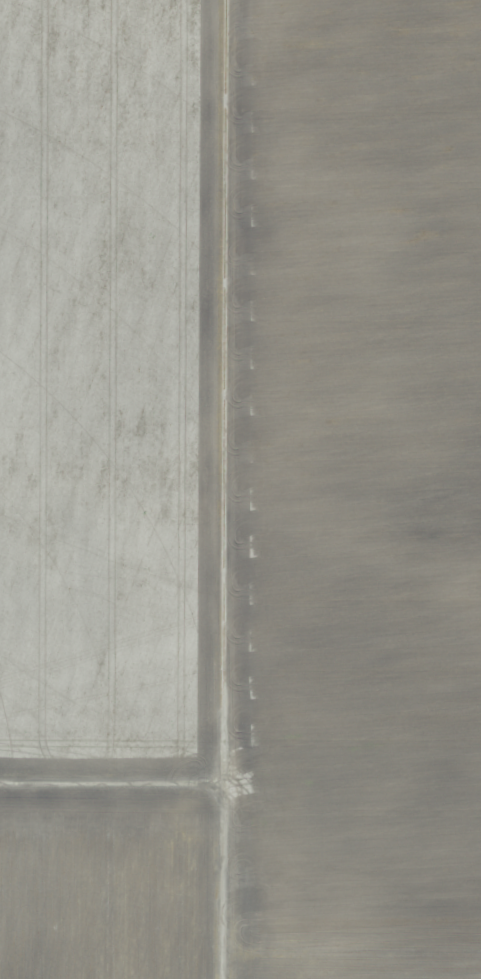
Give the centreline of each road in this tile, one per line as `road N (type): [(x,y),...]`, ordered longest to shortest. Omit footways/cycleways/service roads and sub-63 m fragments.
road 1 (track): [(0,782),(220,782),(219,978)]

